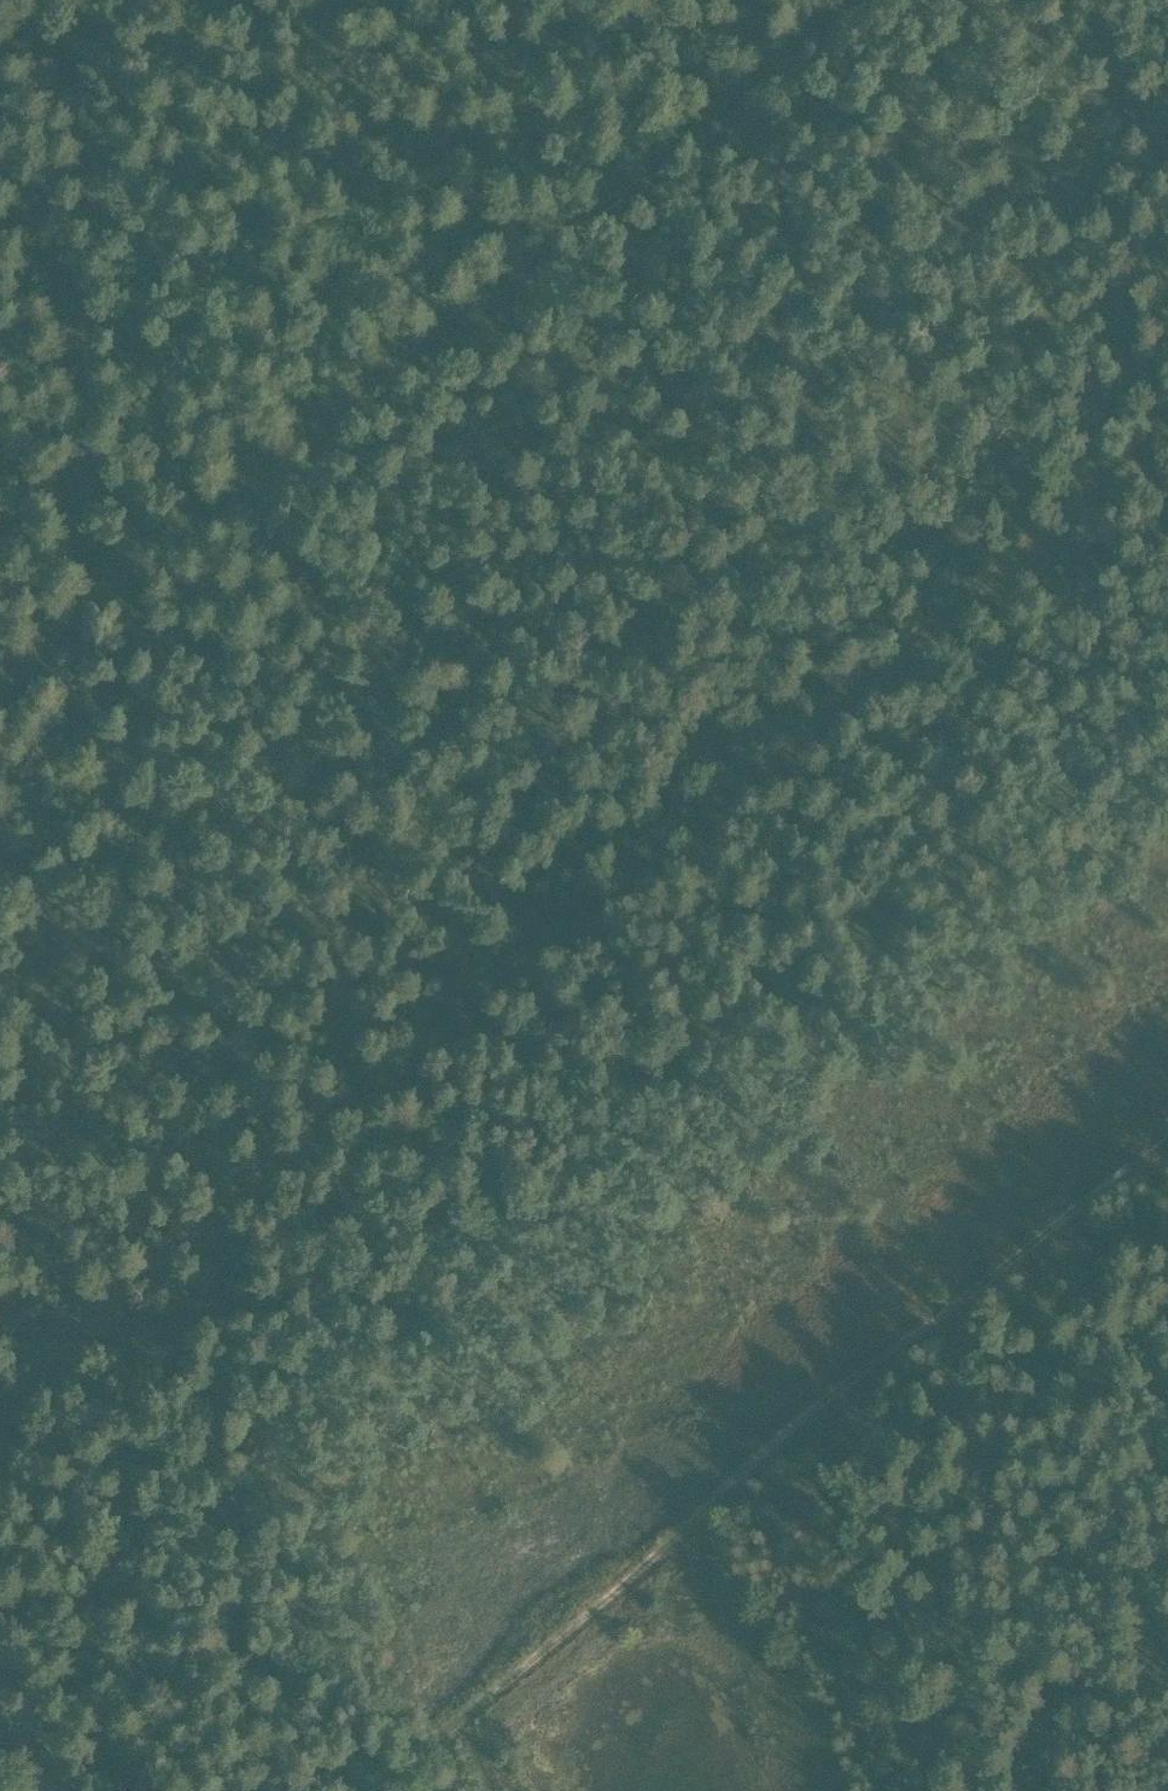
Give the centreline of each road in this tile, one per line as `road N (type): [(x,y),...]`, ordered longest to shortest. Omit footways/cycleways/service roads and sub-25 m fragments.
road 1 (track): [(0,1411),(1167,444)]
road 2 (track): [(832,0),(0,686)]
road 3 (track): [(365,1790),(1167,1124)]

